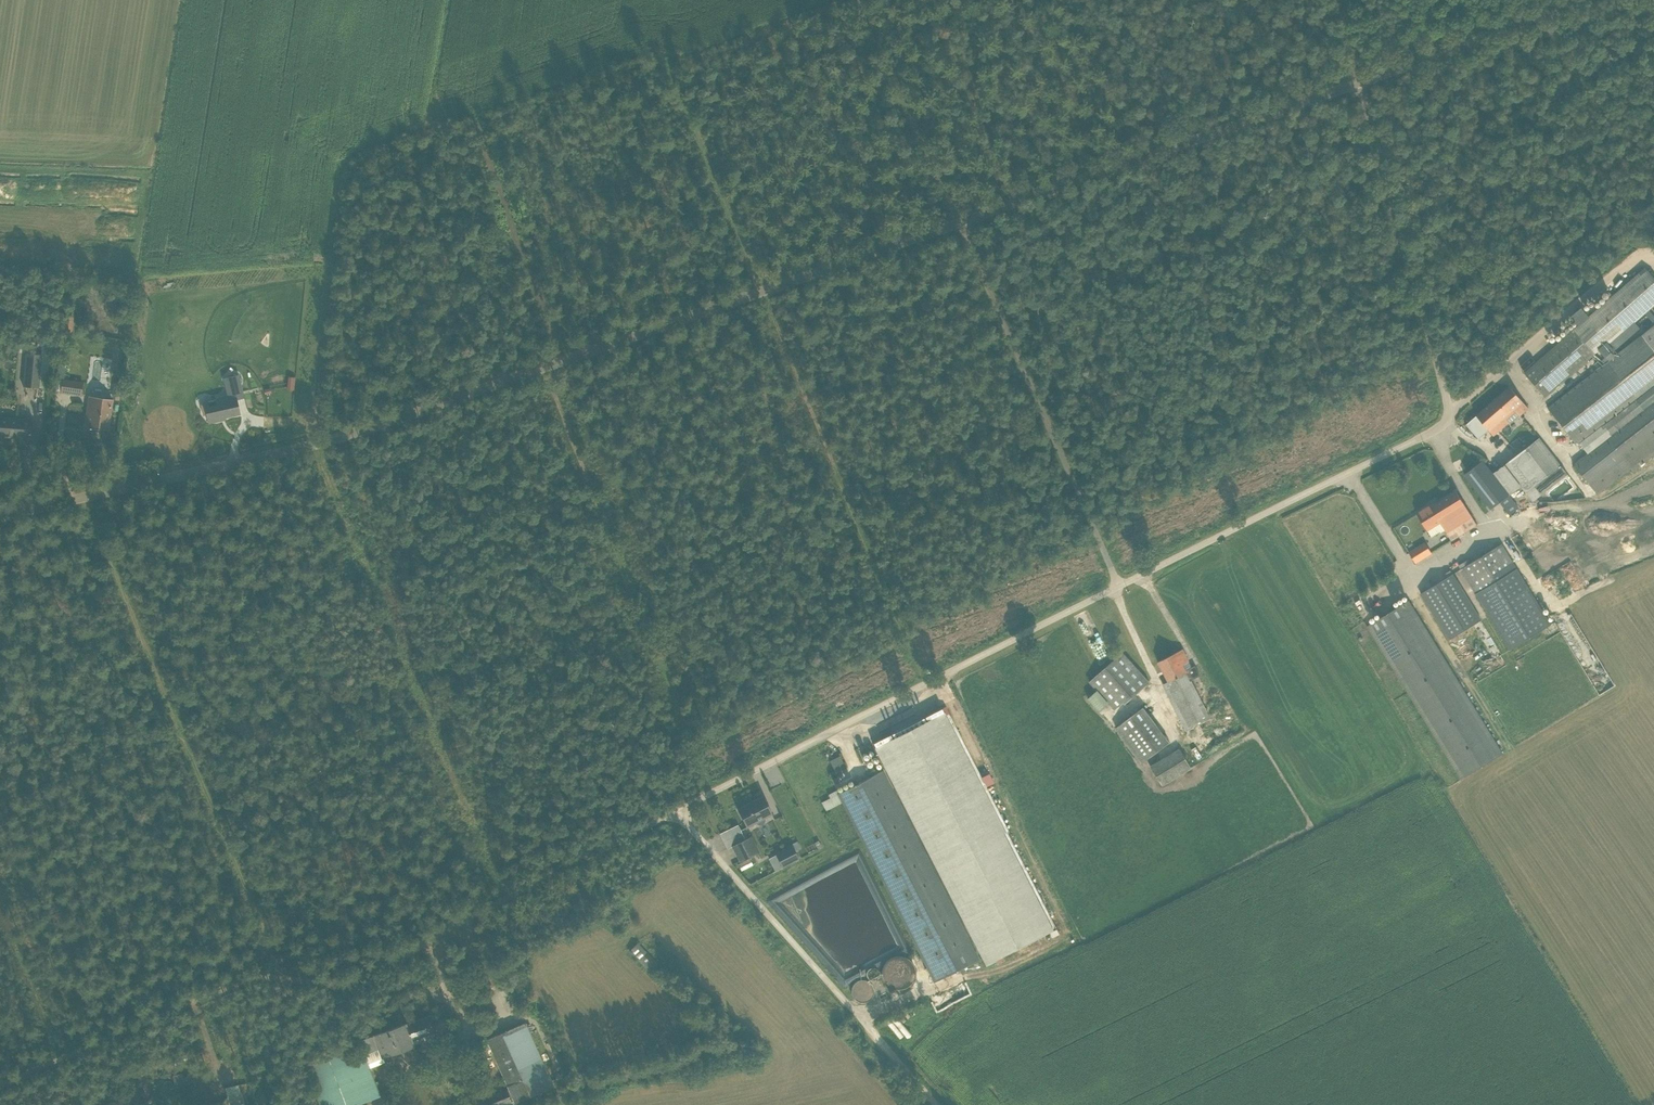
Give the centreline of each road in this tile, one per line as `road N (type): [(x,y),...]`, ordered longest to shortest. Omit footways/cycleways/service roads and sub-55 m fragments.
road 1 (unclassified): [(0,512),(368,428),(960,222)]
road 2 (unclassified): [(0,1086),(248,979),(343,982),(675,811)]
road 3 (unclassified): [(1116,586),(1421,438),(1447,417),(1362,81)]
road 4 (unclassified): [(675,811),(1116,586)]
road 5 (track): [(542,368),(710,793)]
road 6 (unclassified): [(960,222),(1362,81)]
road 7 (track): [(759,293),(926,684)]
road 8 (unclassified): [(1116,586),(960,222)]
road 9 (unclassified): [(675,811),(871,1030)]
road 10 (track): [(343,175),(313,441)]
road 11 (track): [(478,122),(562,361)]
road 12 (unclassified): [(1362,81),(1594,0)]
road 13 (track): [(856,0),(960,222)]
road 14 (track): [(759,293),(667,68)]

